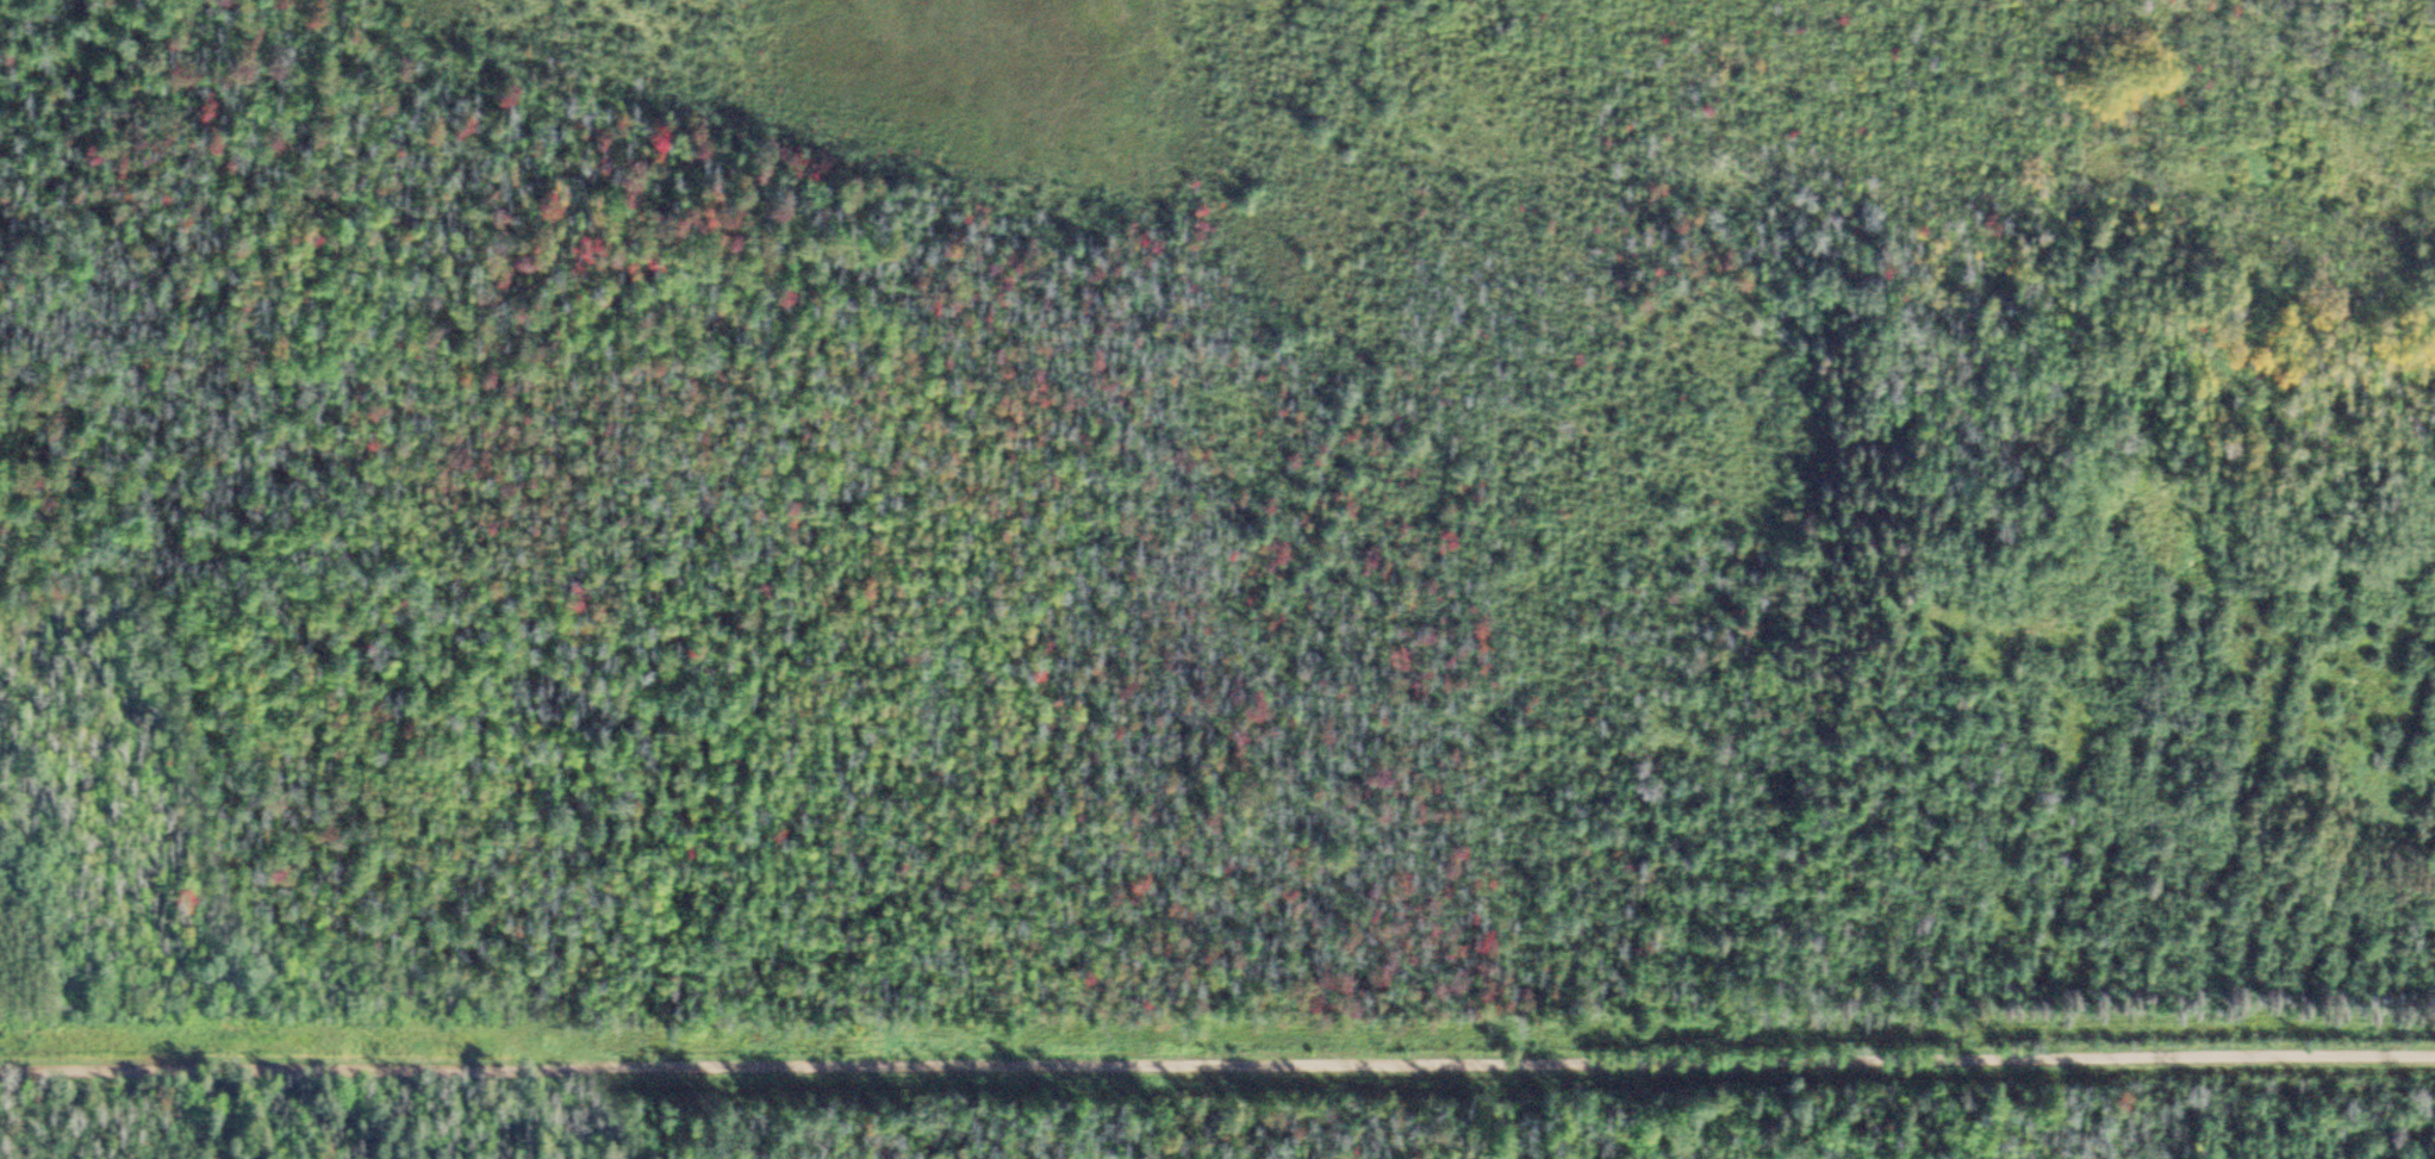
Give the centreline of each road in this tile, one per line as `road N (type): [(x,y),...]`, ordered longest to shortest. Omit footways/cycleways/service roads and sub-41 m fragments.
road 1 (residential): [(2434,1022),(2213,1011),(2066,1033),(0,1038)]

